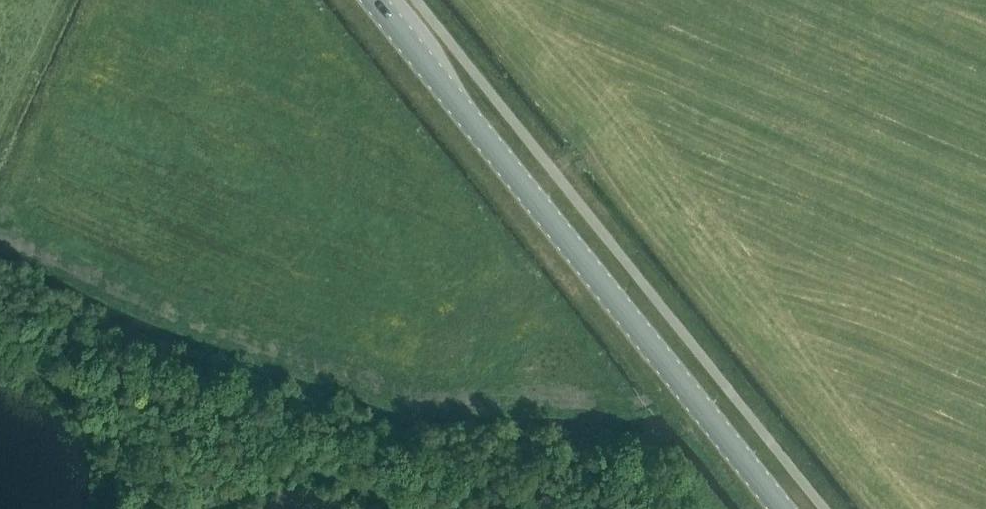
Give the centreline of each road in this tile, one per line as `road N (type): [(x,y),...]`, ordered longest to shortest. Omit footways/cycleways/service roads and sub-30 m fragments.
road 1 (tertiary): [(782,508),(373,0)]

